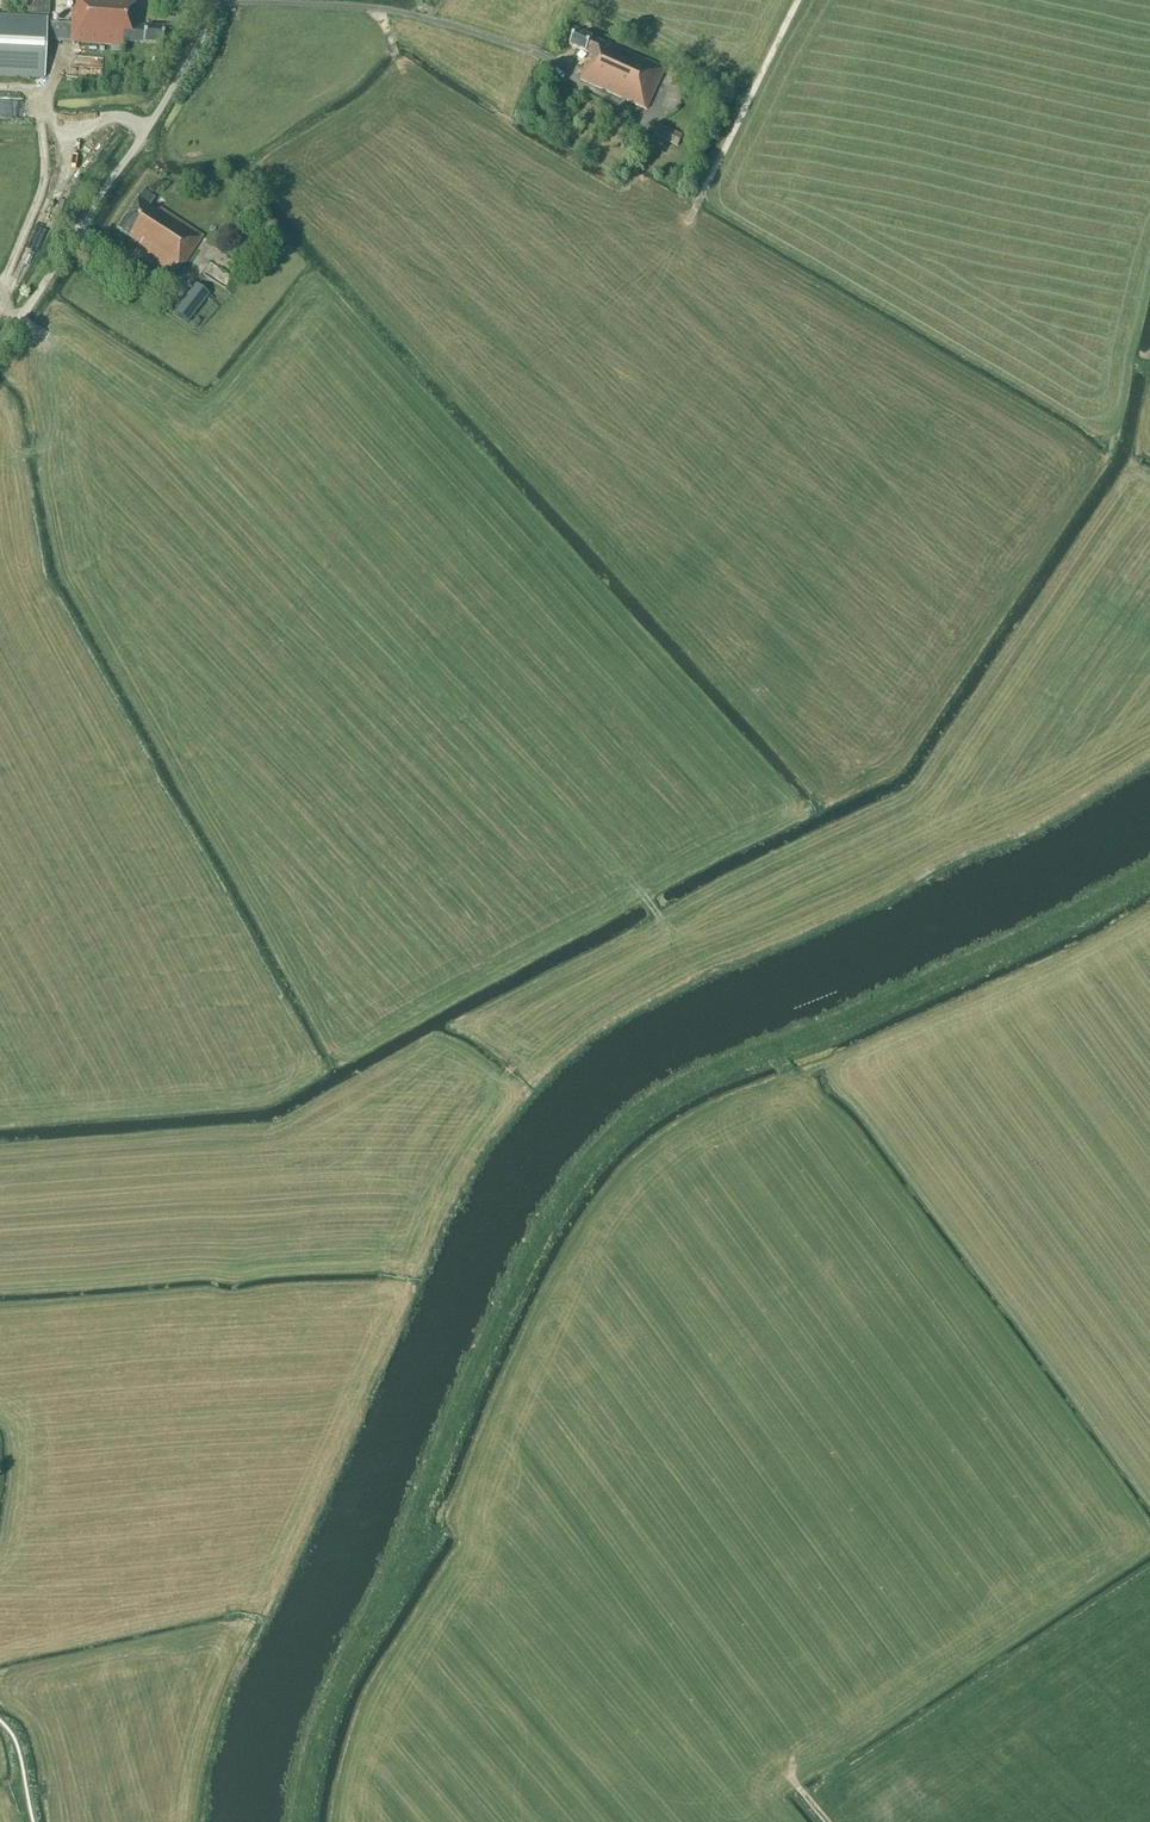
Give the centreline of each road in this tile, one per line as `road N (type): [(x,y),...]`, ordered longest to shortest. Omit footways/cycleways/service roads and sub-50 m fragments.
road 1 (unclassified): [(0,348),(192,55),(203,29),(202,0)]
road 2 (track): [(691,216),(799,0)]
road 3 (track): [(45,111),(43,182),(5,278),(4,306),(21,318)]
road 4 (track): [(147,128),(111,119),(82,129),(53,123),(46,97),(68,54)]

